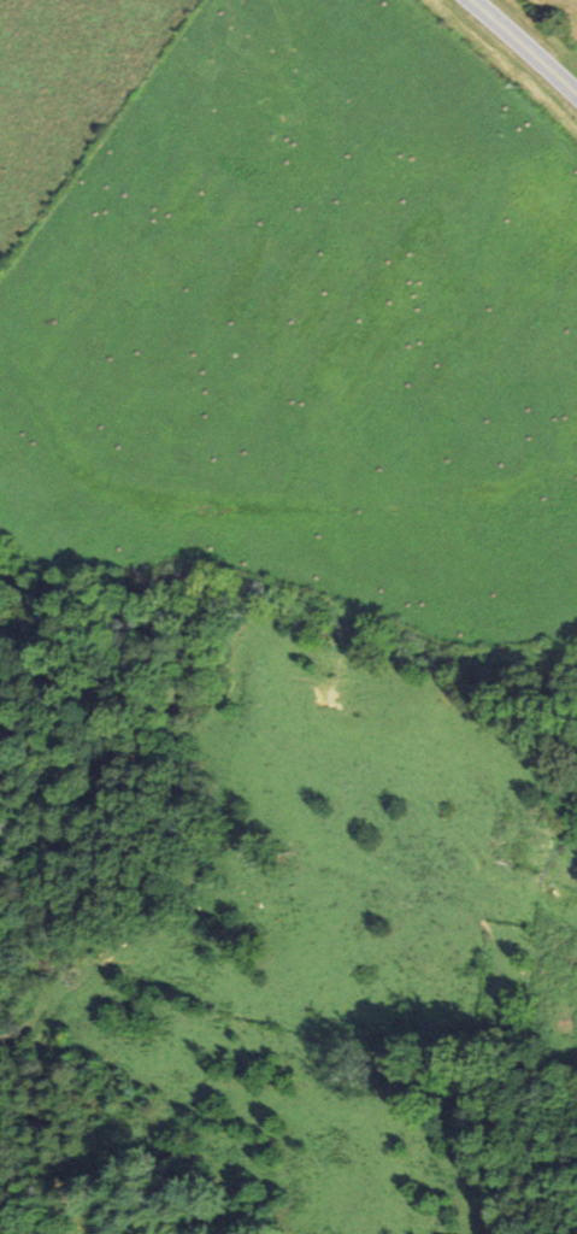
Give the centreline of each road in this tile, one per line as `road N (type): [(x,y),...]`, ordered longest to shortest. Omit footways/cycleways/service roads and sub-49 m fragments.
road 1 (trunk): [(576,97),(467,0)]

